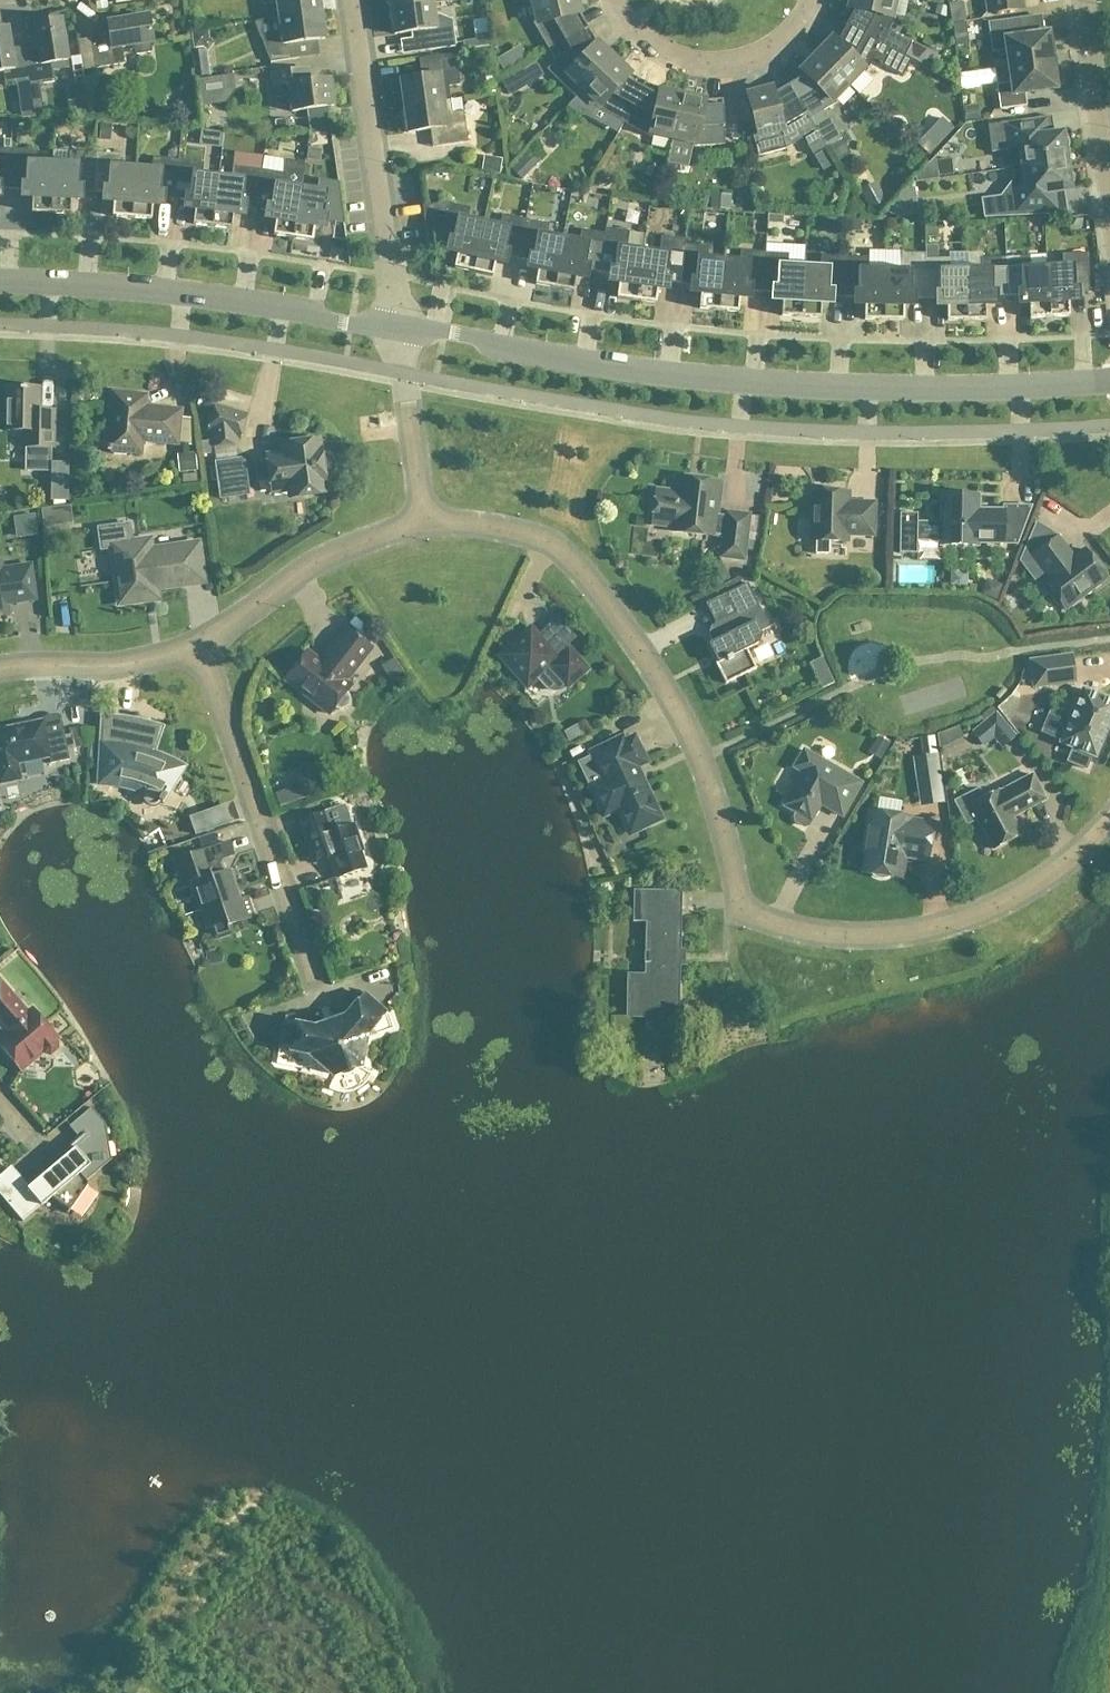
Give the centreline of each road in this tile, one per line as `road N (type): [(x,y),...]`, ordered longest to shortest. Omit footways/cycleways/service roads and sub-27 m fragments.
road 1 (residential): [(422,525),(534,538),(562,556),(610,612),(684,730),(745,916),(846,940),(949,928),(1040,886),(1109,822)]
road 2 (tertiary): [(398,330),(743,384),(944,391),(1109,381)]
road 3 (tertiary): [(0,283),(116,288),(398,330)]
road 4 (unclassified): [(315,983),(199,649)]
road 5 (residential): [(398,330),(352,0)]
road 6 (residential): [(199,649),(320,565),(422,525)]
road 7 (residential): [(613,0),(660,52),(719,65),(773,46),(809,0)]
road 8 (residential): [(0,668),(105,666),(199,649)]
road 9 (unclassified): [(422,525),(398,330)]
road 10 (residential): [(1109,194),(1082,0)]

